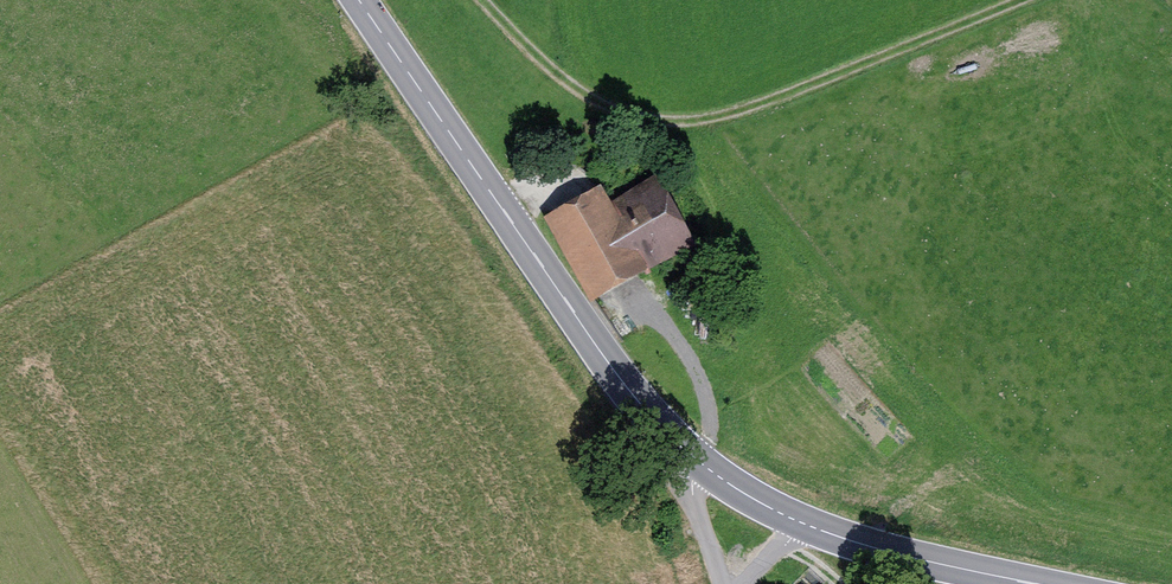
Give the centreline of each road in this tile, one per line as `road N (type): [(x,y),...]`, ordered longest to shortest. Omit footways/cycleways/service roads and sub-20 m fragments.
road 1 (track): [(483,0),(587,96),(675,122),(741,112),(1025,0)]
road 2 (secondary): [(360,0),(614,369),(694,456)]
road 3 (secondary): [(802,523),(1038,583)]
road 4 (unclassified): [(694,456),(695,500),(720,583)]
road 5 (secondary): [(694,456),(802,523)]

